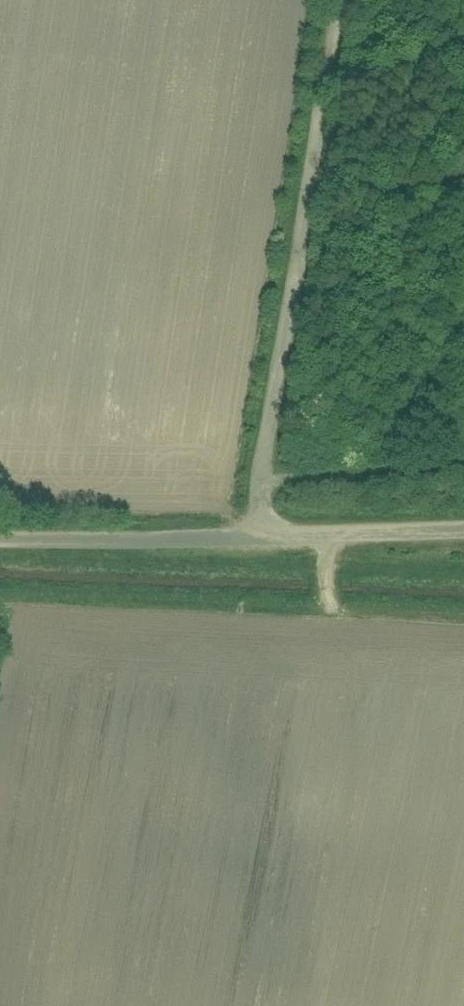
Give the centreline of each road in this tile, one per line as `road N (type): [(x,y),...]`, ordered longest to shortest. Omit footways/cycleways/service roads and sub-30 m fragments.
road 1 (unclassified): [(259,537),(340,0)]
road 2 (unclassified): [(0,541),(259,537)]
road 3 (unclassified): [(259,537),(463,532)]
road 4 (track): [(263,469),(463,456)]

